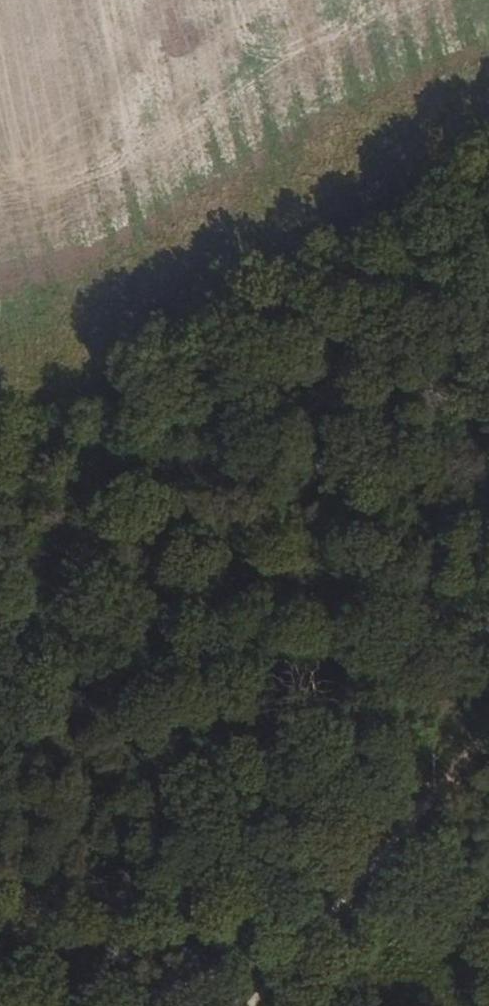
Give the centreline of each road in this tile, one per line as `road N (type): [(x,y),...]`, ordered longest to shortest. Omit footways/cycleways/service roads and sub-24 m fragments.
road 1 (track): [(251,1005),(488,733)]

